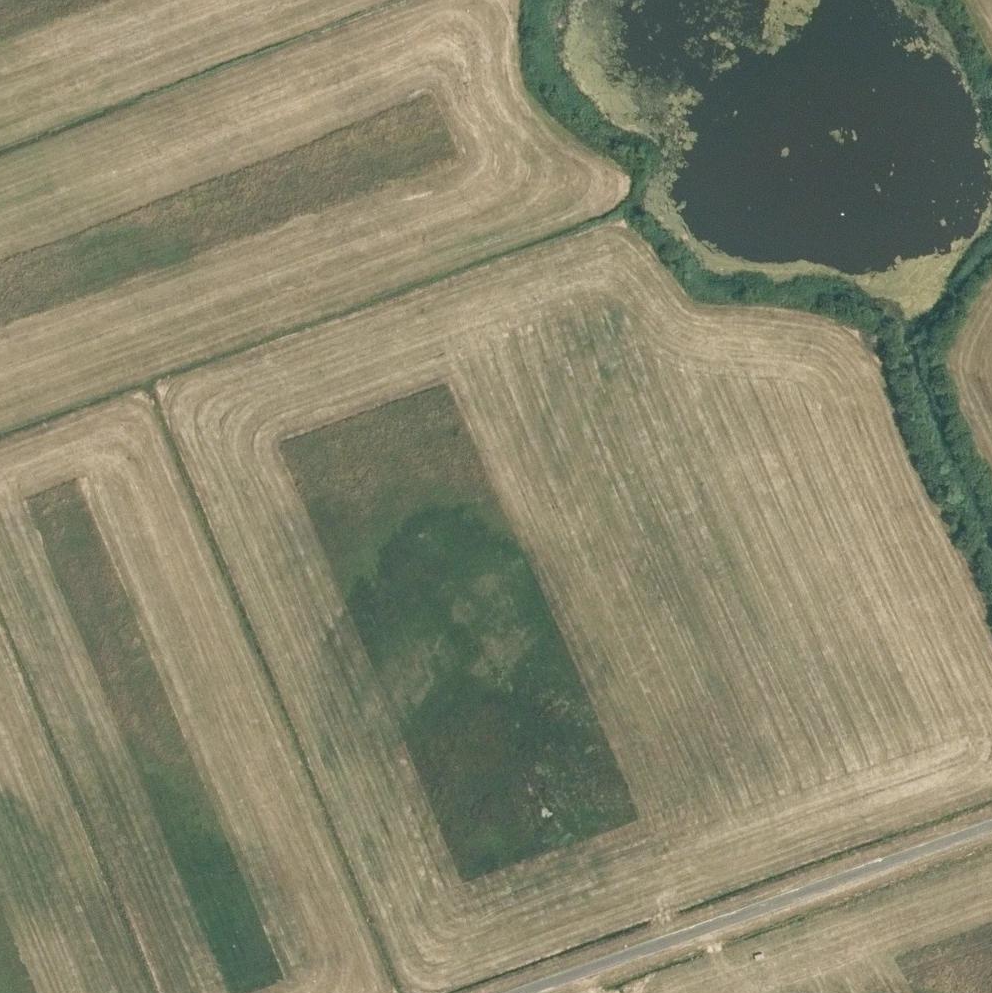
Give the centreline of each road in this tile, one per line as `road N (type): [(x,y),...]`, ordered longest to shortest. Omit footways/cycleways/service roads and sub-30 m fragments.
road 1 (unclassified): [(519,992),(991,825)]

